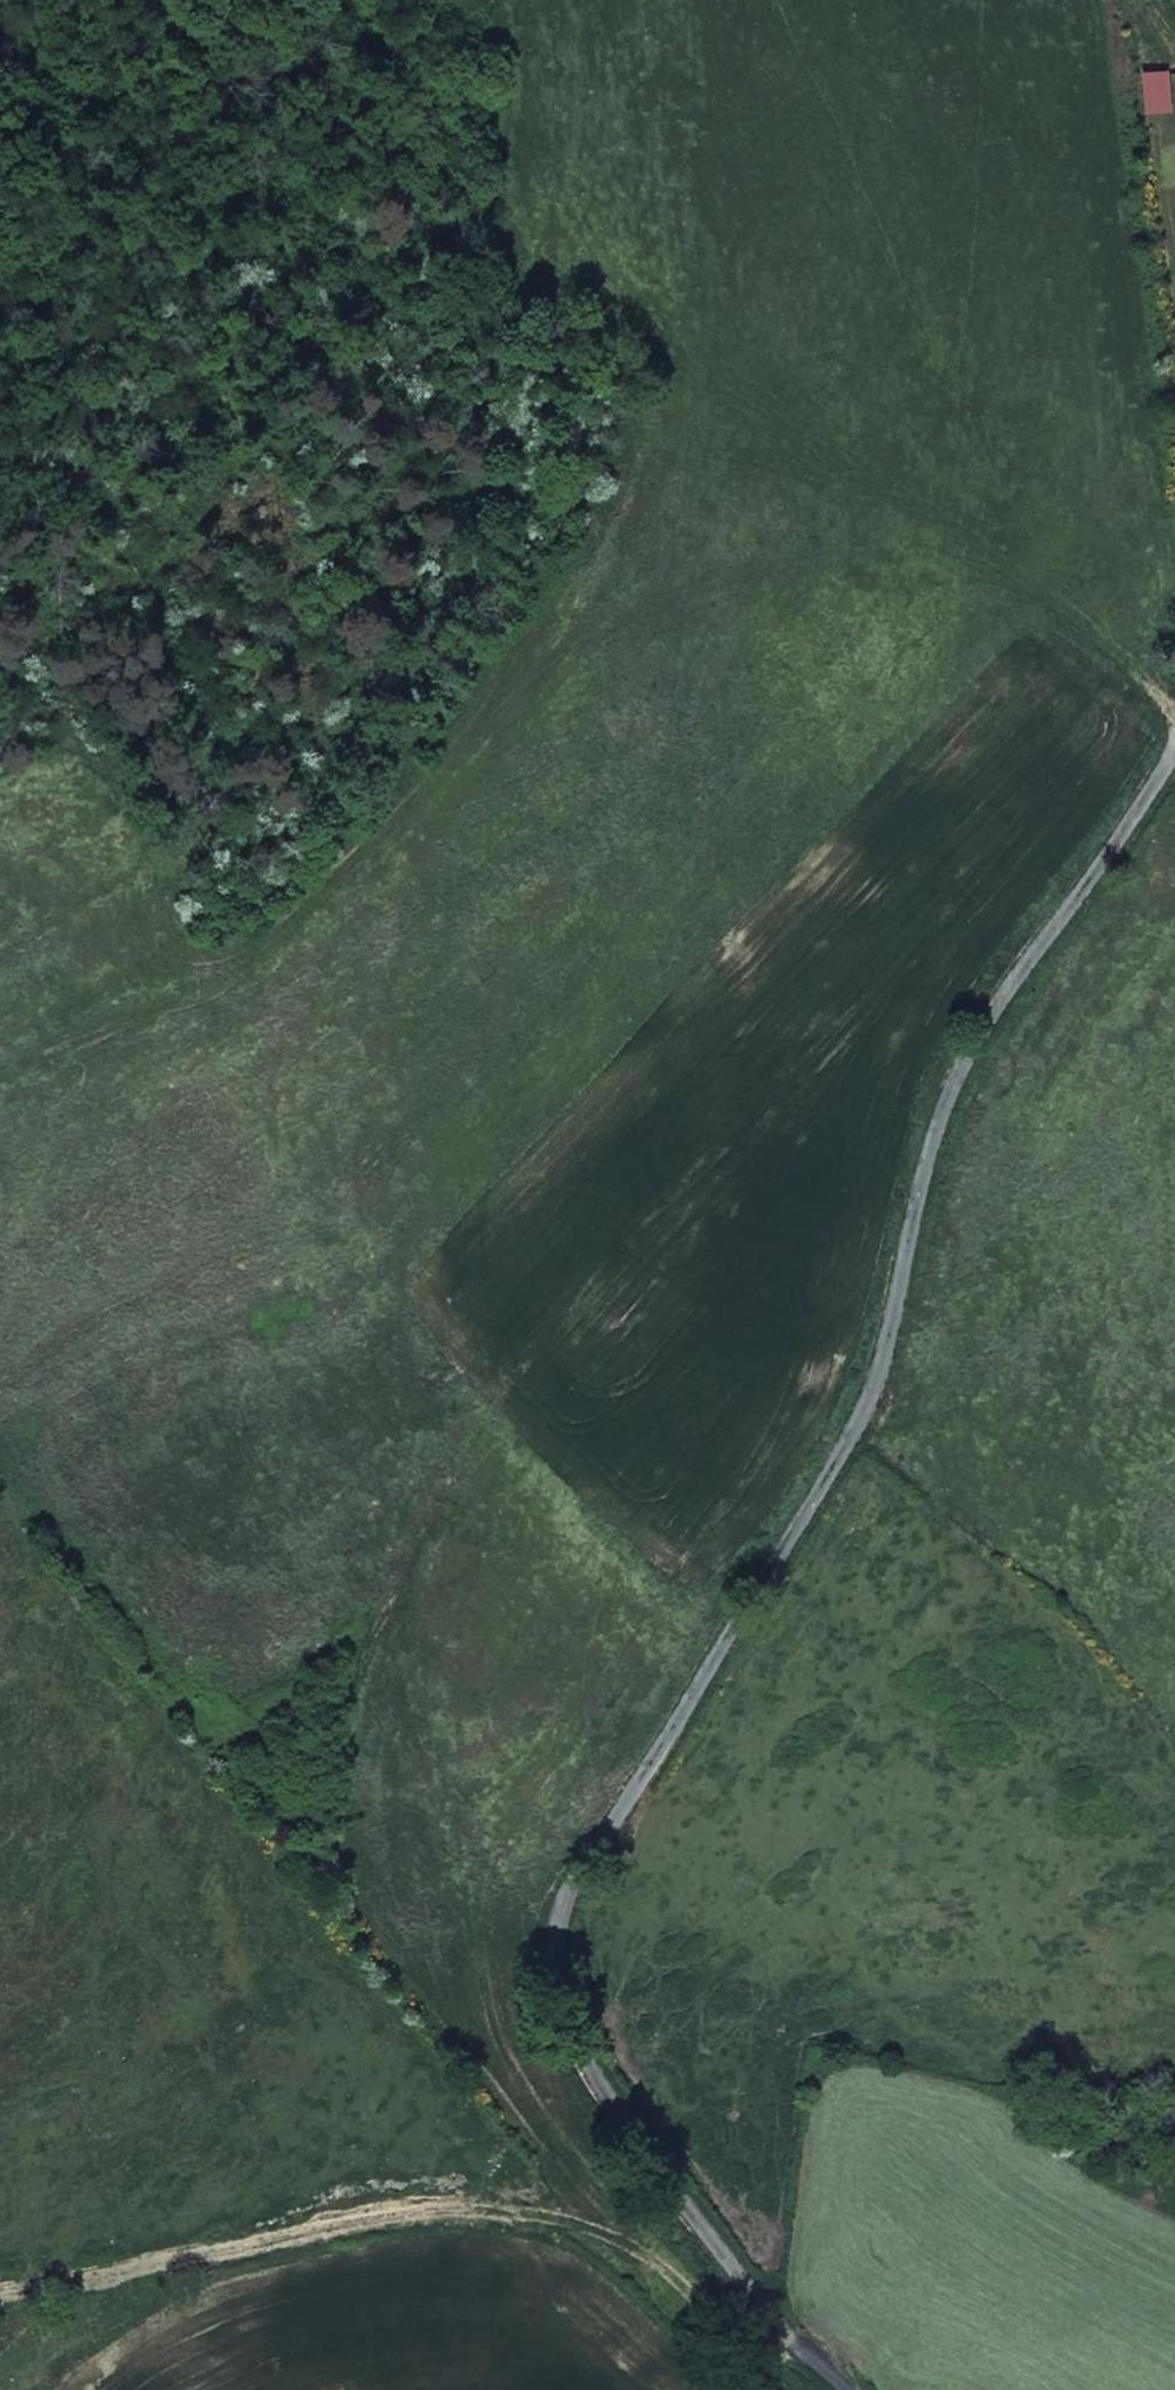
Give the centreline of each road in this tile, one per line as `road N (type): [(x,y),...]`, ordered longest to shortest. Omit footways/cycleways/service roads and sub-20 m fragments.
road 1 (unclassified): [(1174,745),(963,1060),(927,1141),(891,1320),(853,1428),(553,1918),(555,1964),(579,2045),(648,2159)]
road 2 (unclassified): [(846,2389),(718,2252),(648,2159)]

